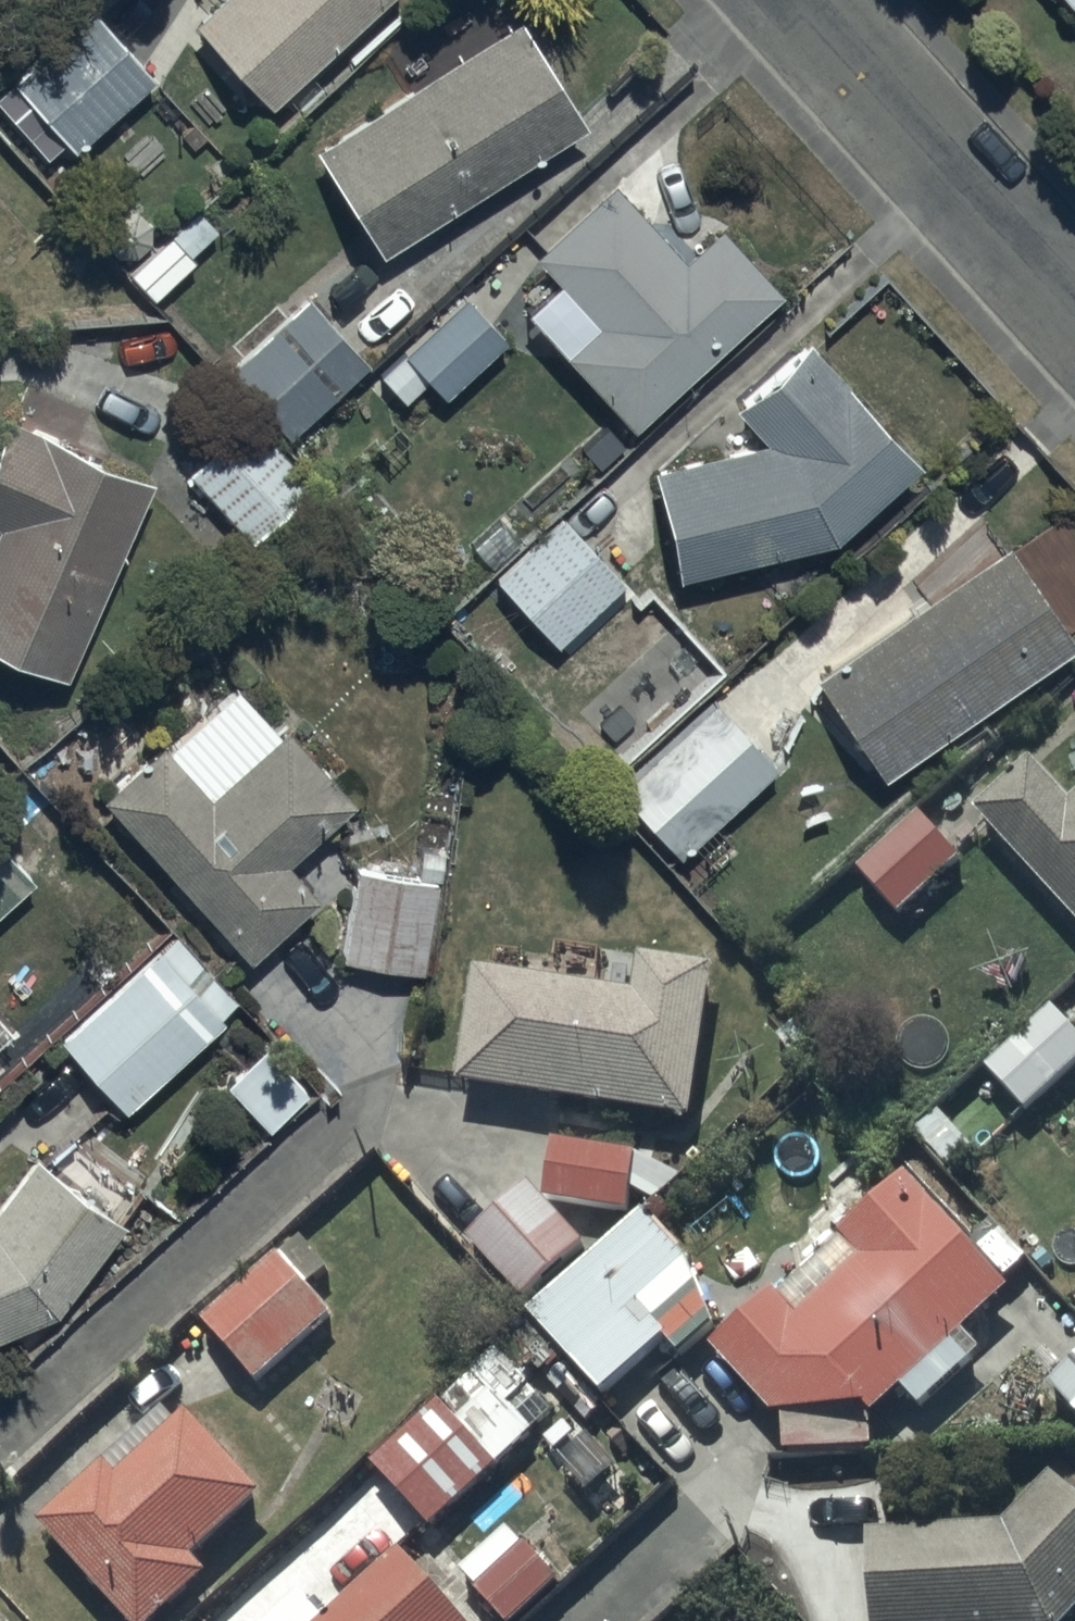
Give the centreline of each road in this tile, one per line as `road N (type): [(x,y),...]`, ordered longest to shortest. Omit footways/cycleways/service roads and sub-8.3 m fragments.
road 1 (residential): [(788,0),(1074,318)]

